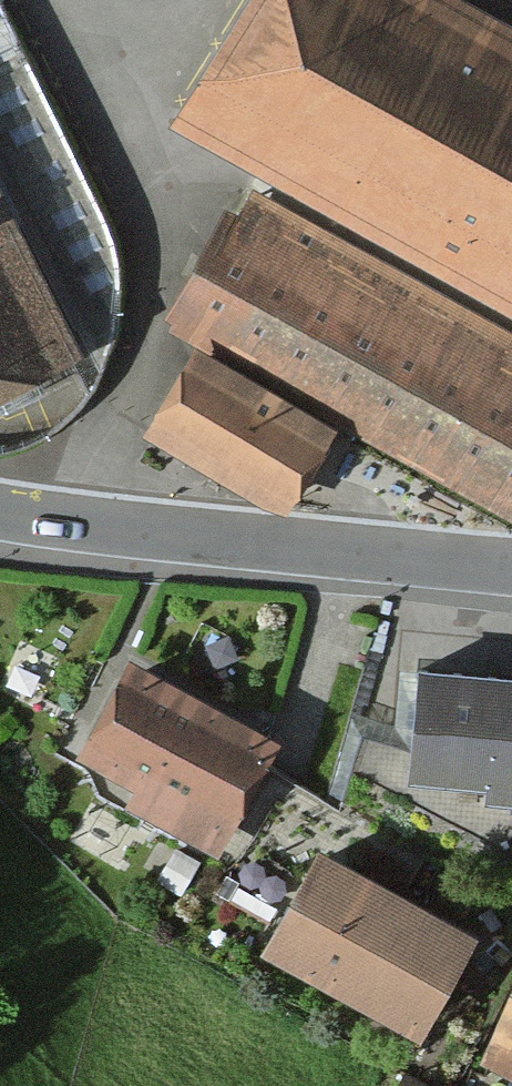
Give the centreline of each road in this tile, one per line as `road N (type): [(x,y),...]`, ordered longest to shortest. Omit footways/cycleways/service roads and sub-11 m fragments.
road 1 (residential): [(0,520),(511,570)]

